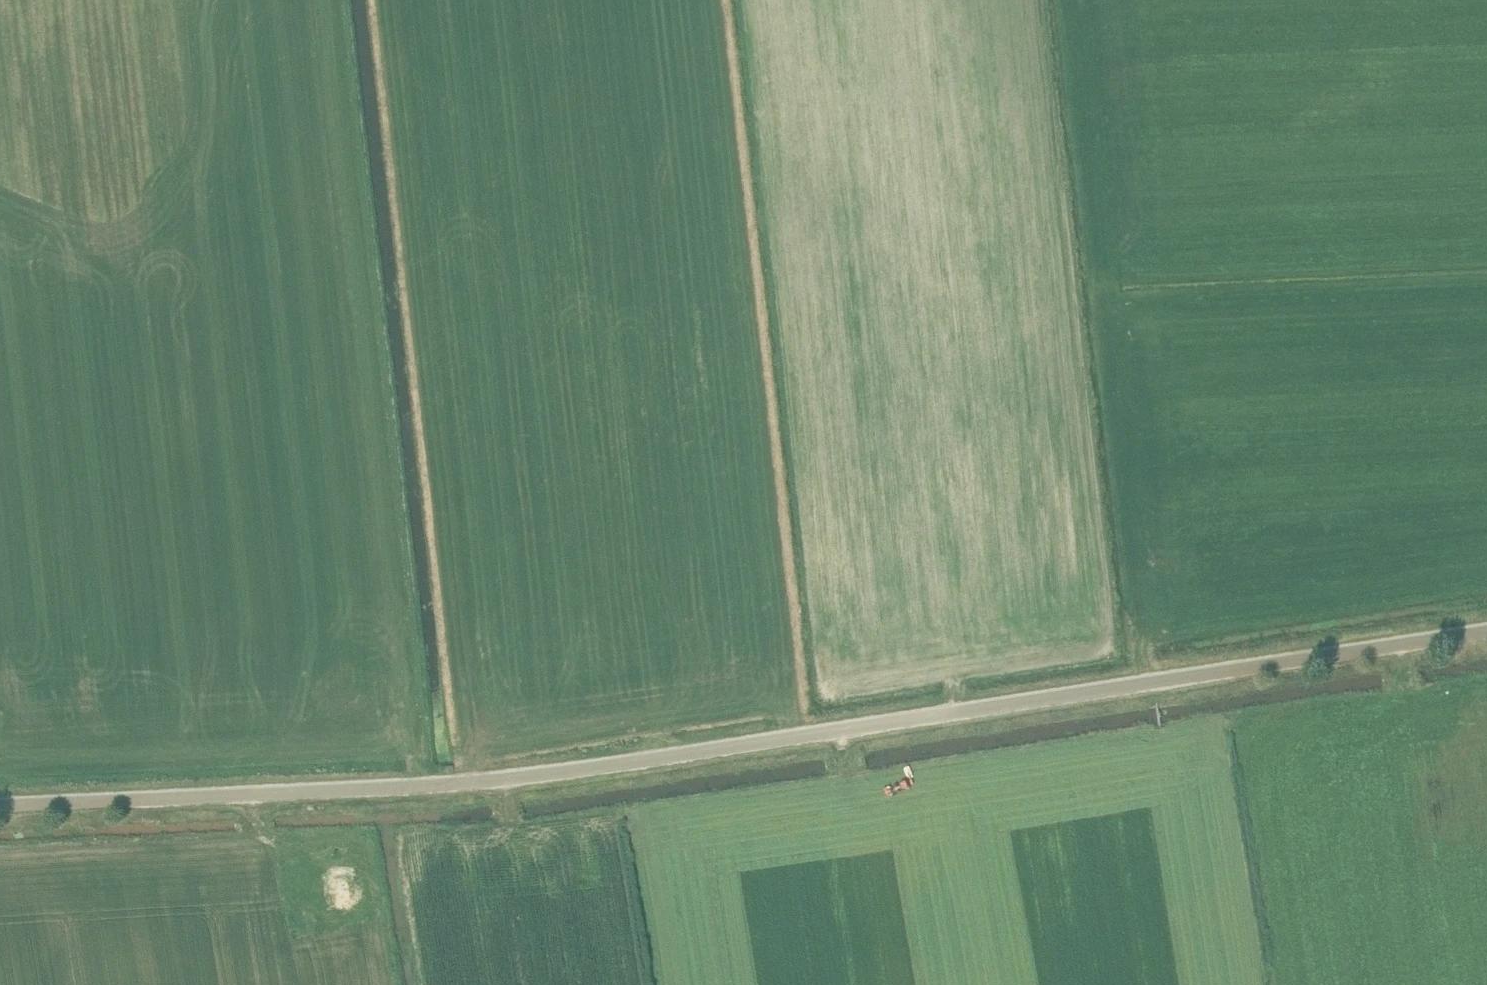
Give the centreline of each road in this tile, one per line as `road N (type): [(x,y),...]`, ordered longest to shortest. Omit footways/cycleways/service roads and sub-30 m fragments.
road 1 (unclassified): [(0,805),(475,782),(1486,632)]

